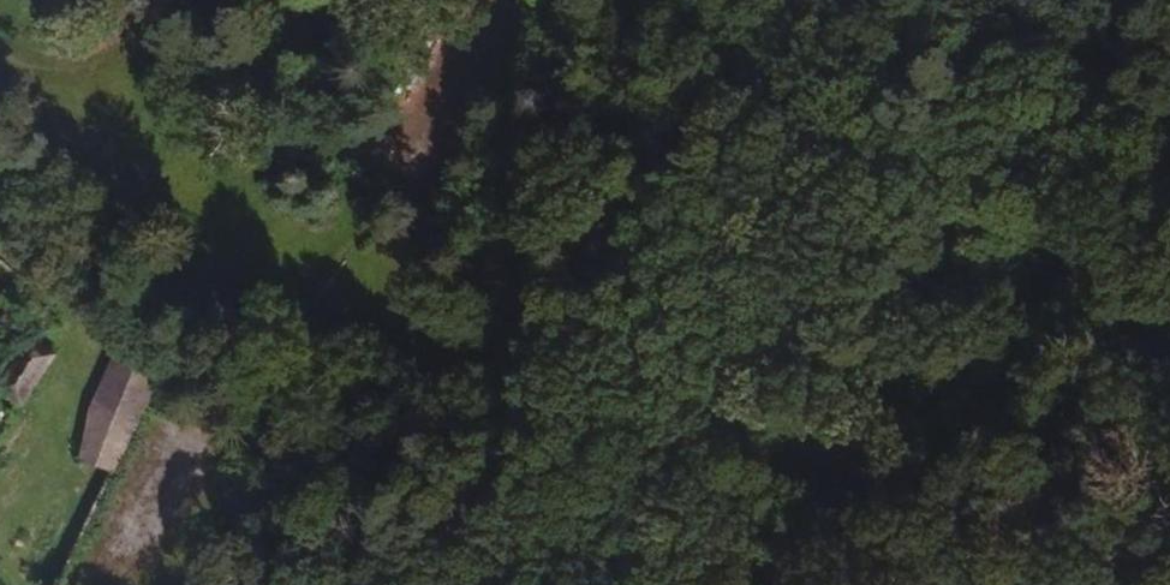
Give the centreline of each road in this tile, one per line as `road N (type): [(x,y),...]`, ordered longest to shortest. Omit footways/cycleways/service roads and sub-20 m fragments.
road 1 (track): [(1169,471),(1054,384),(897,207),(665,0)]

